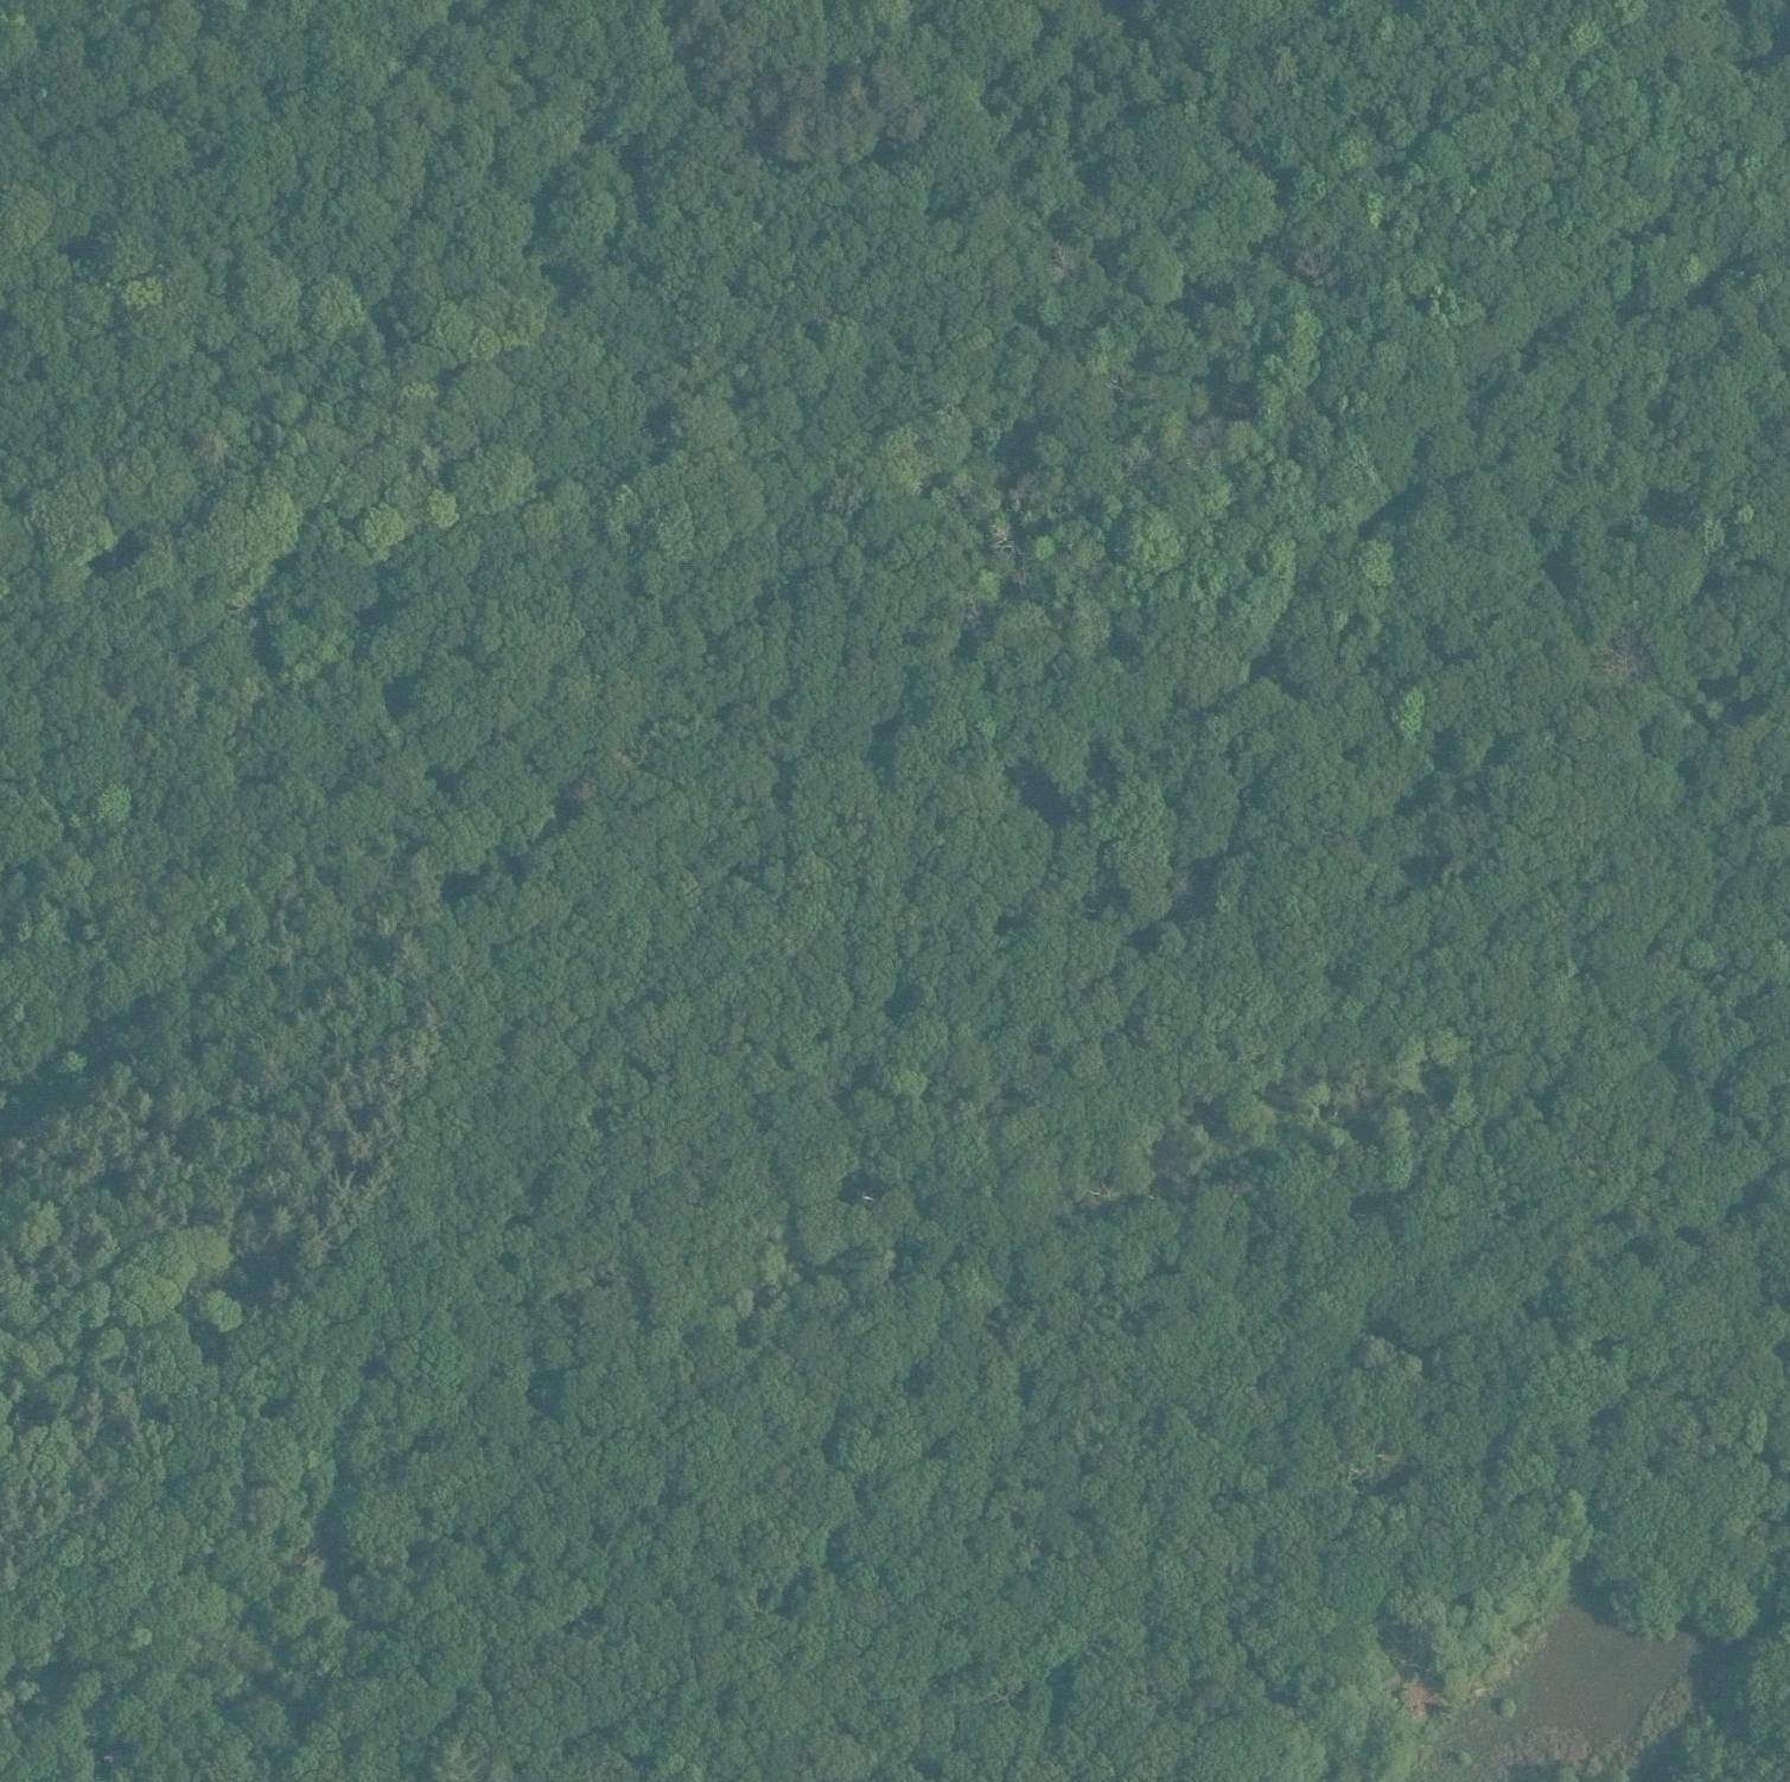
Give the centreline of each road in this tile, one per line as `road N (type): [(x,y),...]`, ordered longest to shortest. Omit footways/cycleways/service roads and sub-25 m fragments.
road 1 (track): [(60,0),(33,83),(0,119)]

